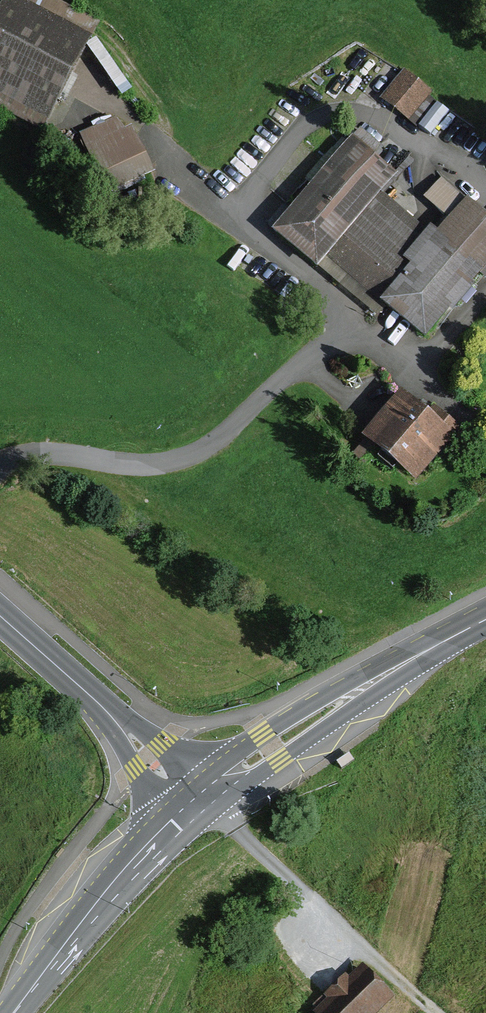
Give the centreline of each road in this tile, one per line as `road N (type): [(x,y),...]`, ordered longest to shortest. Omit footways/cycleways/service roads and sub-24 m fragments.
road 1 (track): [(485,186),(372,108),(340,108),(285,143),(257,182),(266,219),(353,334)]
road 2 (secondary): [(197,808),(346,699),(485,620)]
road 3 (track): [(229,821),(442,1012)]
road 4 (tertiary): [(0,615),(197,808)]
road 5 (secondary): [(13,1012),(76,930),(197,808)]

